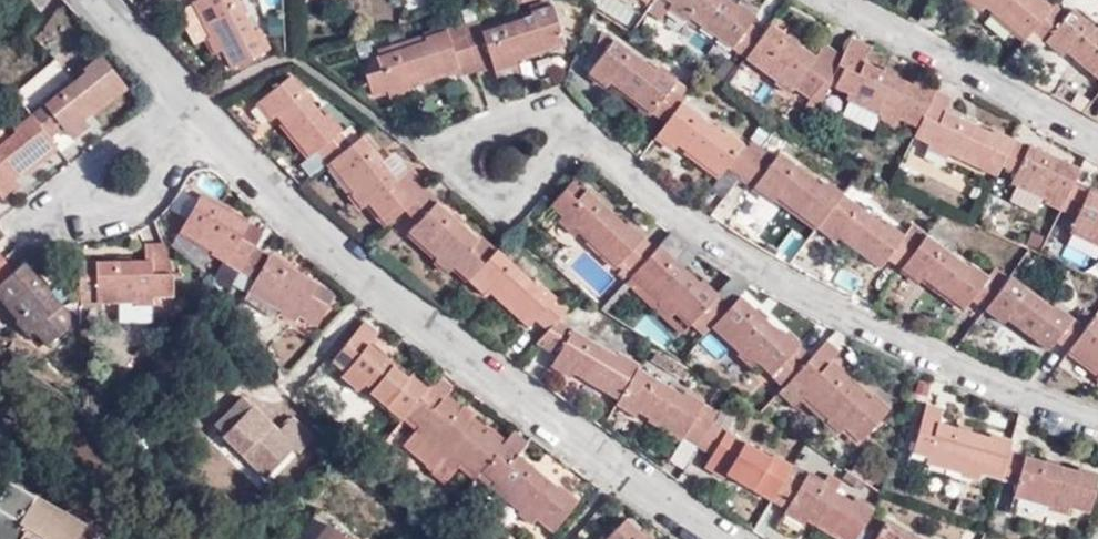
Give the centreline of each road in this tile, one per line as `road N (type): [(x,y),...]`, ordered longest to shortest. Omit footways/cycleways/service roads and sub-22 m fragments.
road 1 (residential): [(730,538),(328,250),(199,110),(179,129)]
road 2 (residential): [(1097,421),(794,290),(590,129)]
road 3 (residential): [(179,129),(131,137),(33,219),(81,230),(135,219),(177,177)]
road 4 (residential): [(1097,145),(836,0)]
road 5 (residential): [(590,129),(560,99),(449,154),(503,218)]
road 6 (residential): [(503,218),(590,129)]

